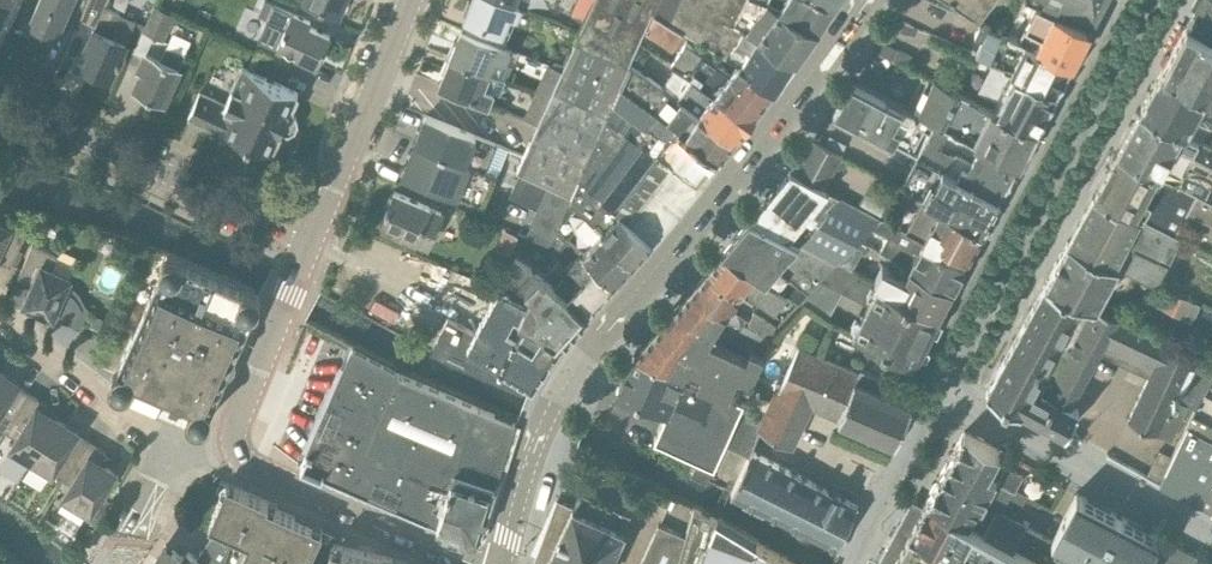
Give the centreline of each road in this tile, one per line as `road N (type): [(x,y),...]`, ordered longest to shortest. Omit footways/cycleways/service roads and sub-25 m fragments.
road 1 (secondary): [(499,563),(524,468),(551,407),(865,0)]
road 2 (tertiary): [(311,239),(0,97)]
road 3 (secondary): [(311,239),(409,0)]
road 4 (secondary): [(235,452),(269,480),(463,563)]
road 5 (unclassified): [(191,445),(104,400),(0,317)]
road 6 (secondary): [(235,452),(236,417),(311,239)]

